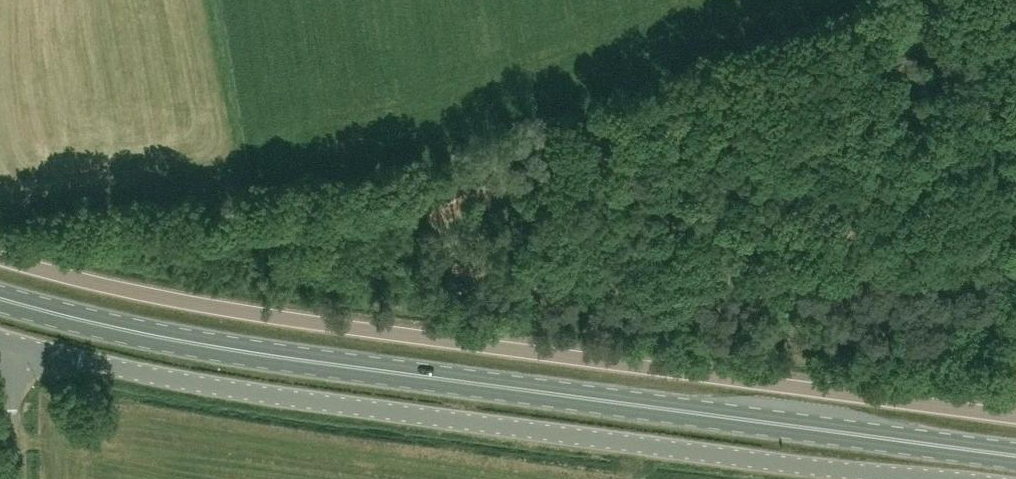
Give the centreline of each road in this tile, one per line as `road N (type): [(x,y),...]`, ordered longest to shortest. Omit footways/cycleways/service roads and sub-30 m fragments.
road 1 (unclassified): [(0,257),(242,311),(1015,414)]
road 2 (primary): [(0,298),(260,353),(1015,456)]
road 3 (unclassified): [(957,478),(304,398),(7,340)]
road 4 (unclassified): [(13,478),(7,340)]

